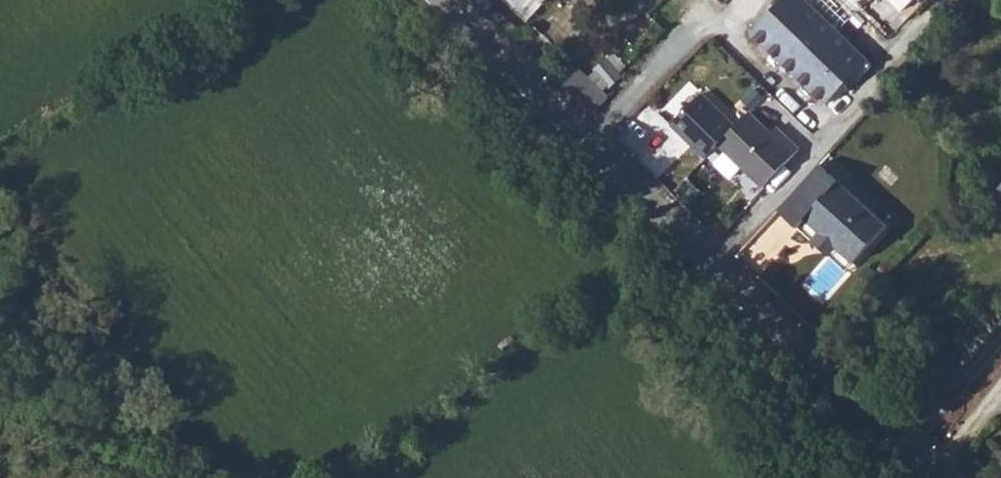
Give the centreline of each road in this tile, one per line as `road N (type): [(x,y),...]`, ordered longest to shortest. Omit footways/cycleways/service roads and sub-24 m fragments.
road 1 (unclassified): [(586,142),(941,477)]
road 2 (residential): [(586,142),(703,22),(741,14),(755,0)]
road 3 (unclassified): [(443,0),(586,142)]

